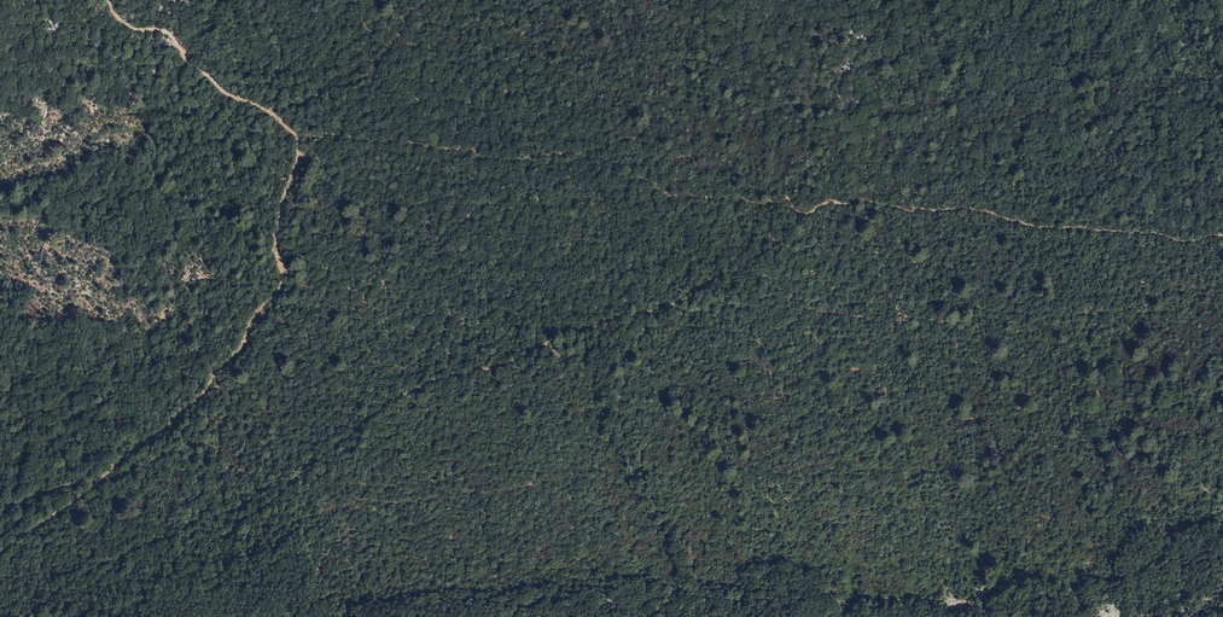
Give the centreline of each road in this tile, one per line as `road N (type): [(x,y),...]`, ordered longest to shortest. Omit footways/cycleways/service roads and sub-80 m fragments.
road 1 (track): [(24,616),(80,574),(147,541),(223,539),(369,416),(428,380),(607,316),(692,298),(824,207),(994,205),(1199,234),(1222,227)]
road 2 (track): [(108,0),(125,24),(164,28),(191,67),(275,114),(296,136),(272,242),(284,274),(236,352),(181,411),(72,501),(0,545)]
road 3 (track): [(296,136),(477,149),(504,158),(586,153),(669,193),(786,202),(814,212)]

